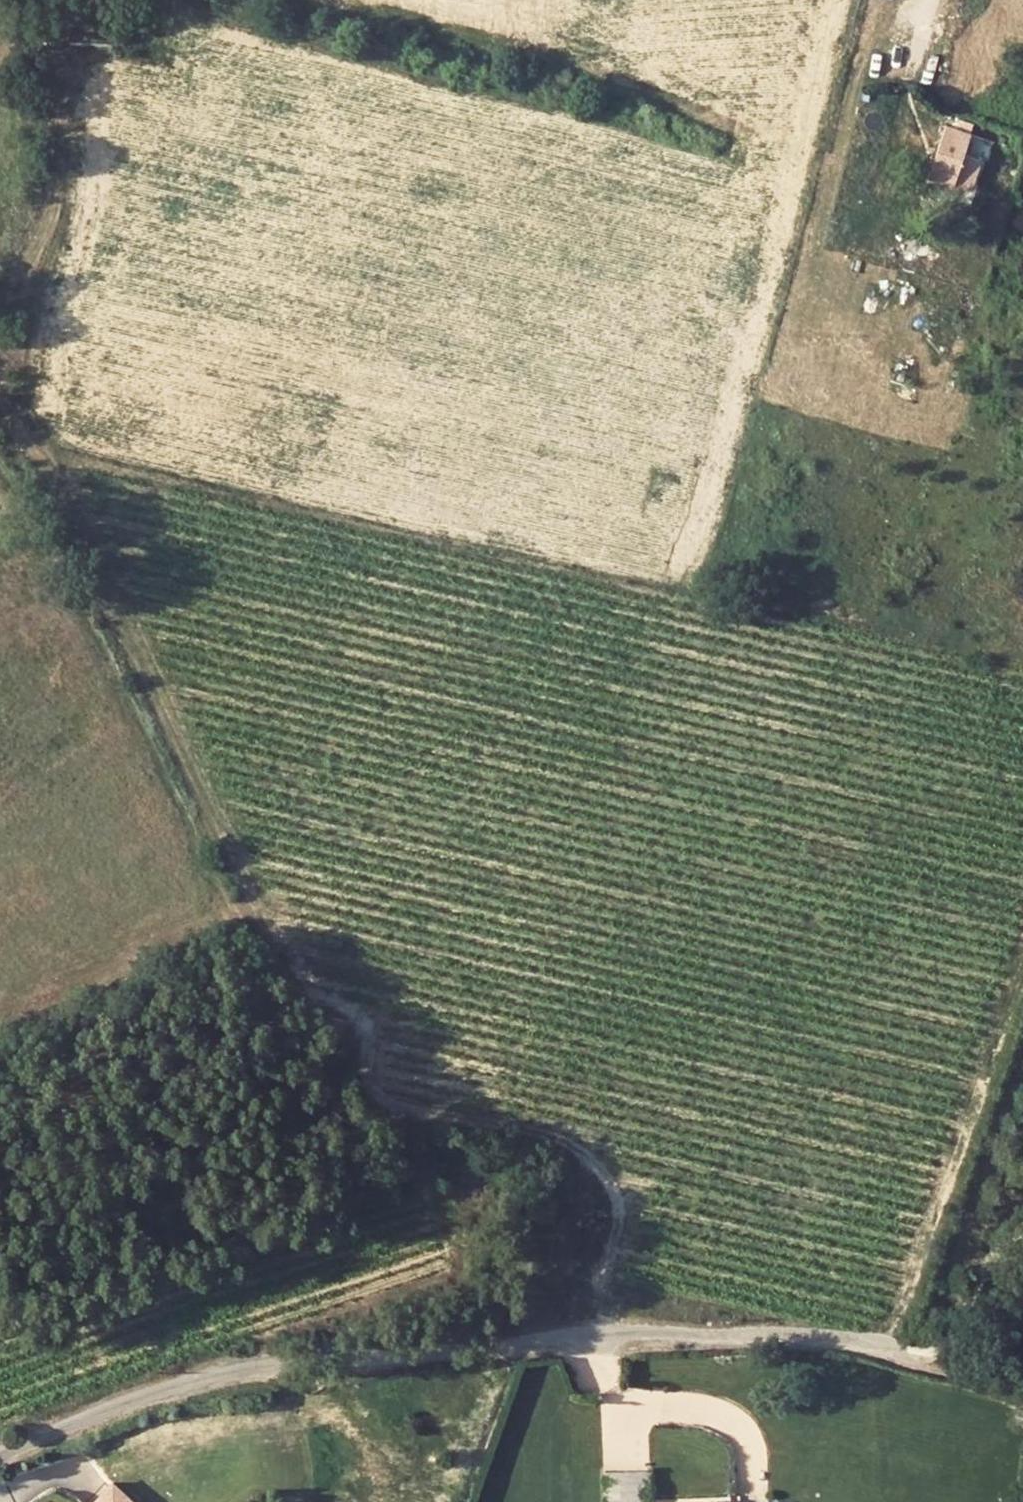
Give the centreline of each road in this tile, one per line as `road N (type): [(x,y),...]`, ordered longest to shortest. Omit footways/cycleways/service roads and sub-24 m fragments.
road 1 (residential): [(927,1357),(822,1336),(644,1334),(259,1366),(139,1398),(0,1454)]
road 2 (track): [(889,1348),(1022,971)]

